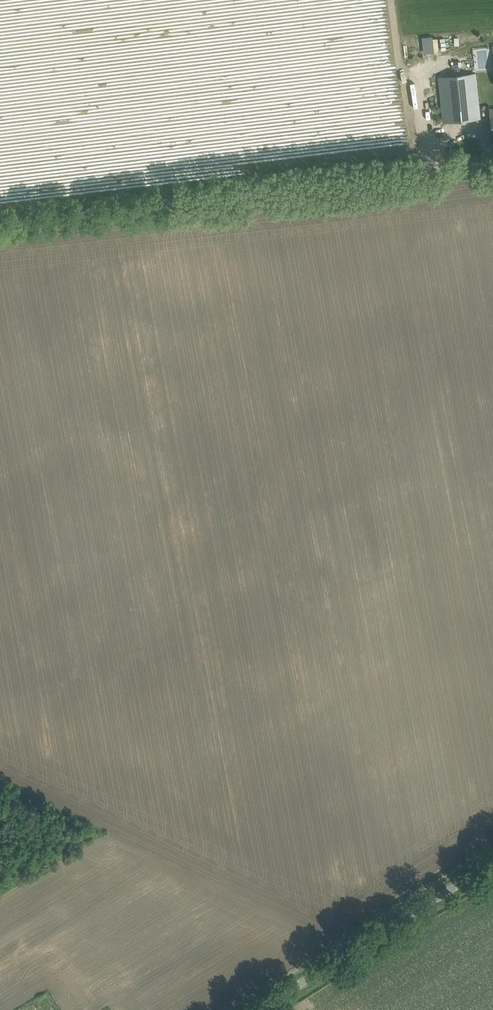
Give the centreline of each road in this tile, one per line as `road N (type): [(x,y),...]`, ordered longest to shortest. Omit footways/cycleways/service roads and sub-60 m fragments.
road 1 (unclassified): [(492,165),(0,225)]
road 2 (tertiary): [(259,1009),(492,865)]

